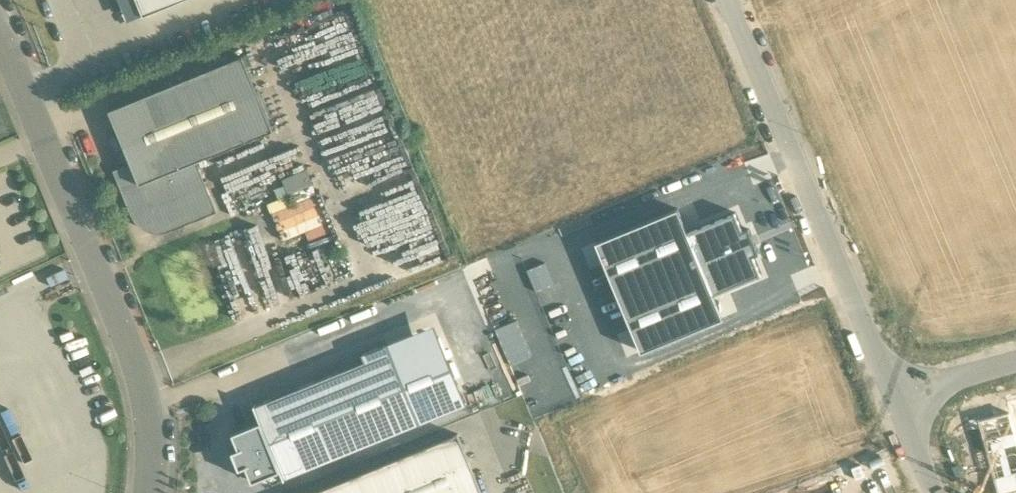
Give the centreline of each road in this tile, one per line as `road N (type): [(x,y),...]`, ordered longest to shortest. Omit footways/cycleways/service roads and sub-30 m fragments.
road 1 (unclassified): [(148,492),(144,393),(0,31)]
road 2 (residential): [(894,399),(728,0)]
road 3 (residential): [(894,399),(1015,363)]

